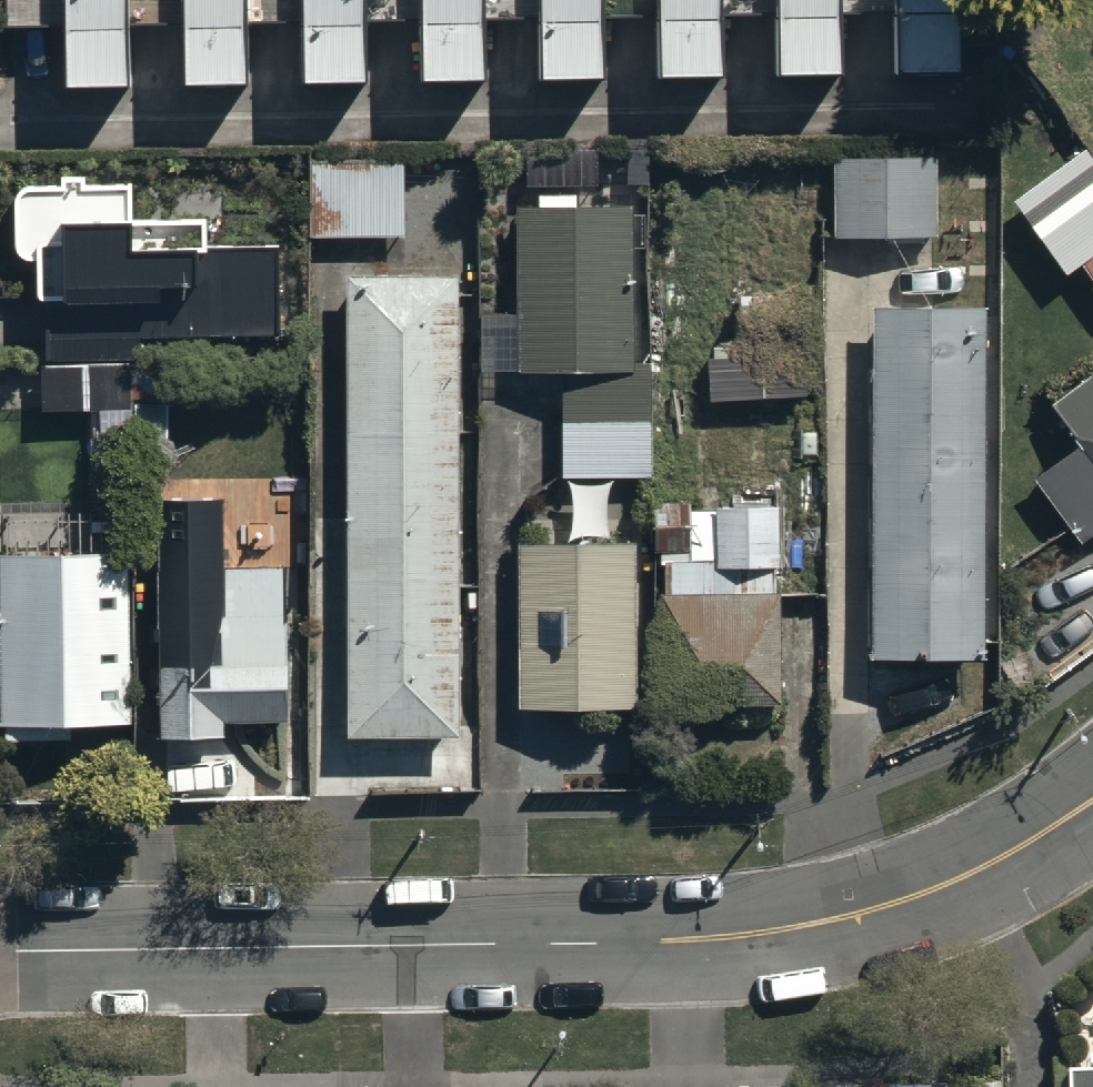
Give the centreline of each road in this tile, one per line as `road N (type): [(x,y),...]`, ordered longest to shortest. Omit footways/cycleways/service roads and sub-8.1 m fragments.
road 1 (tertiary): [(1092,800),(964,877),(843,921),(789,929),(600,943),(0,951)]

